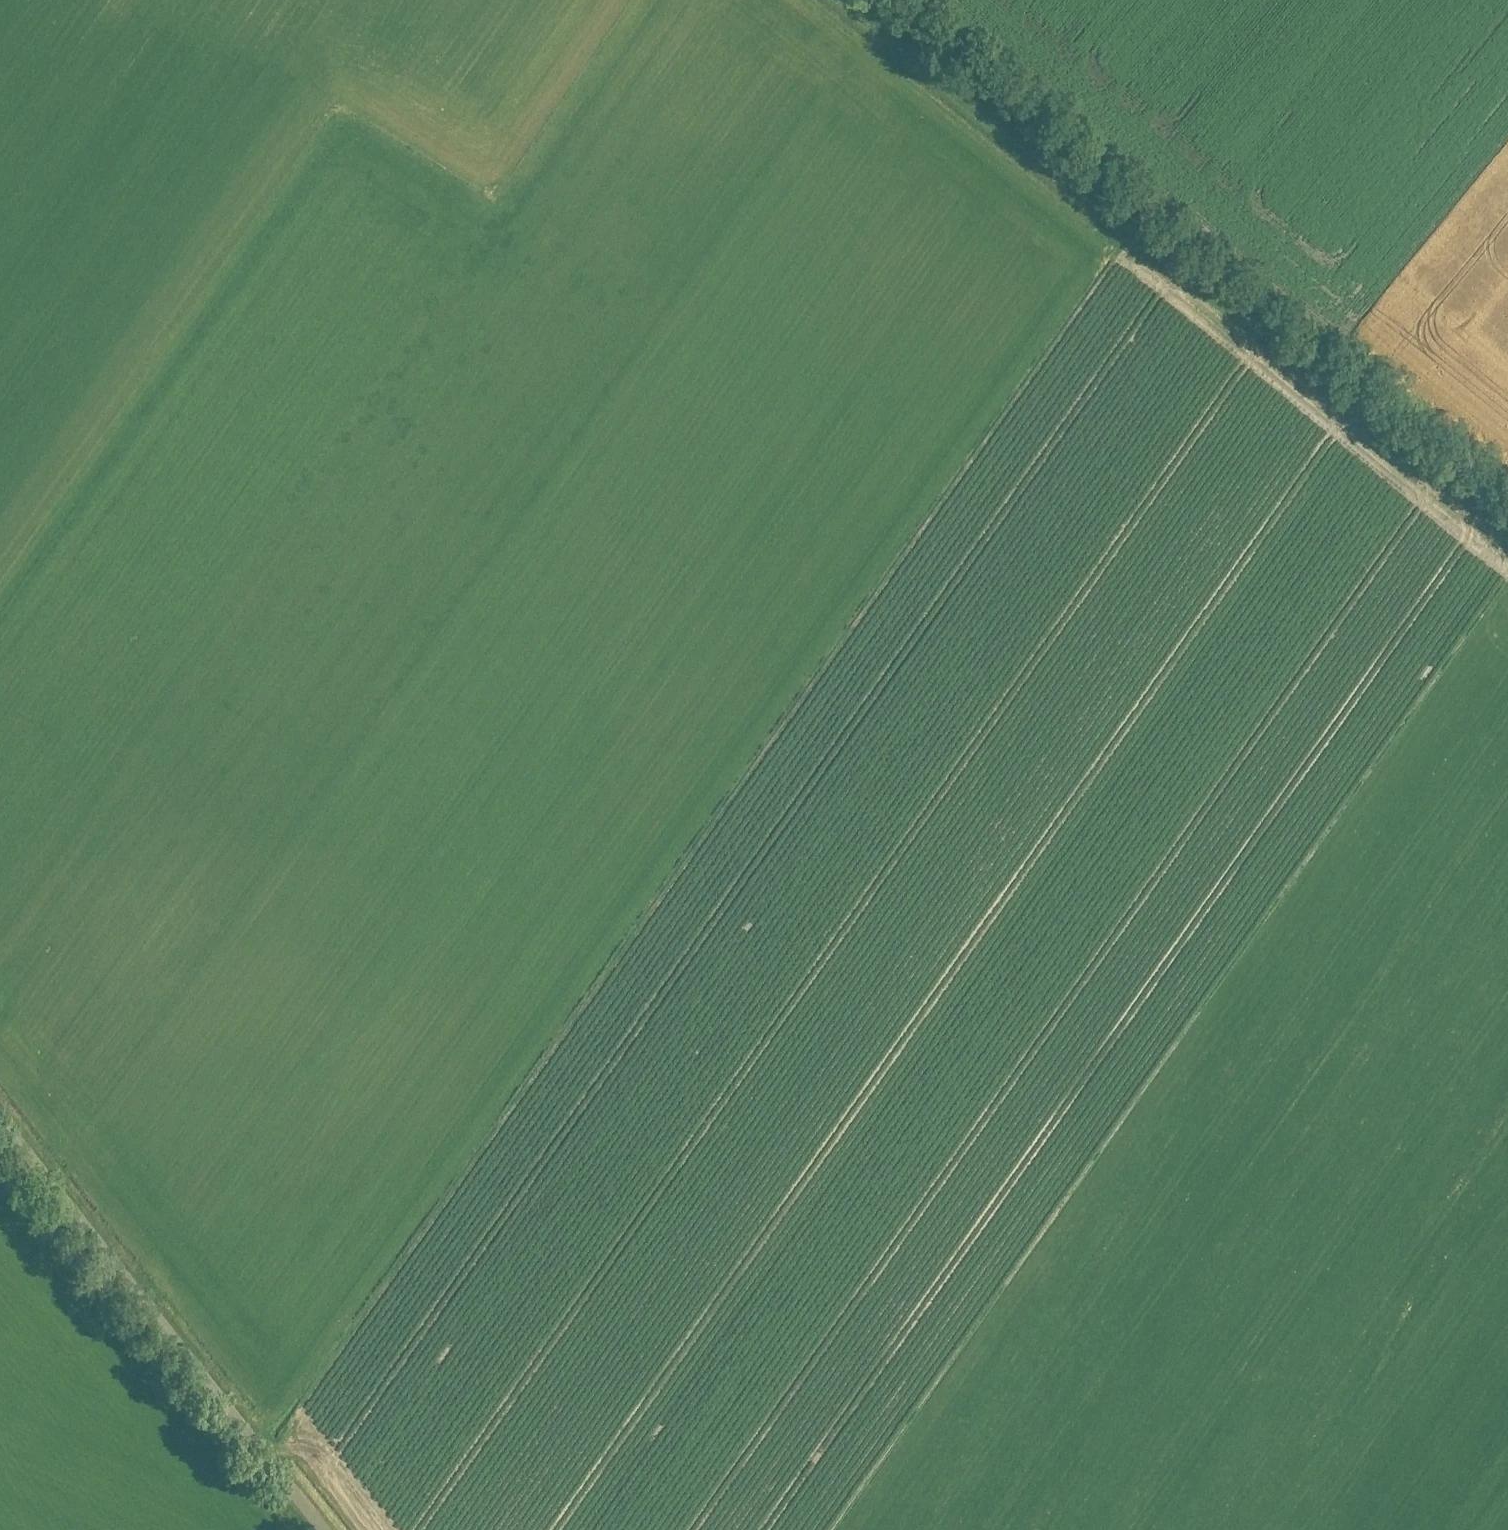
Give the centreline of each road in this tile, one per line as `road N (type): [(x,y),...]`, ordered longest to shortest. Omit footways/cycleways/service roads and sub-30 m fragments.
road 1 (unclassified): [(315,1529),(0,1137)]

